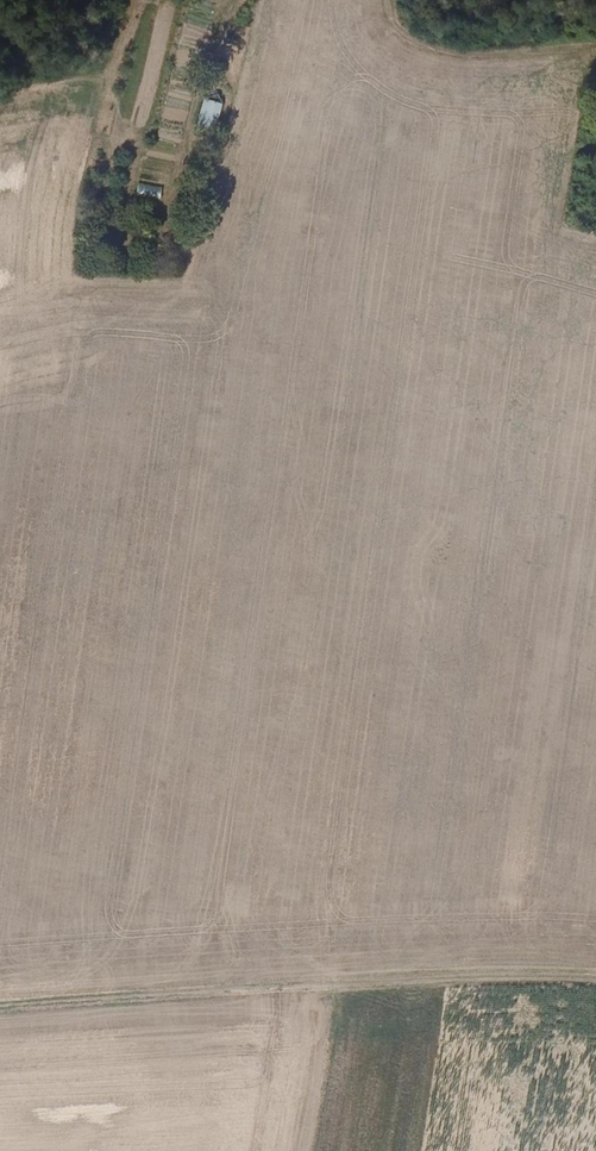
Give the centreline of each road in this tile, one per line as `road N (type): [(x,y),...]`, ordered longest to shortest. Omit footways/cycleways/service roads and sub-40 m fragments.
road 1 (track): [(595,977),(233,987),(0,1006)]
road 2 (track): [(393,0),(395,27),(422,36),(519,48),(595,43)]

